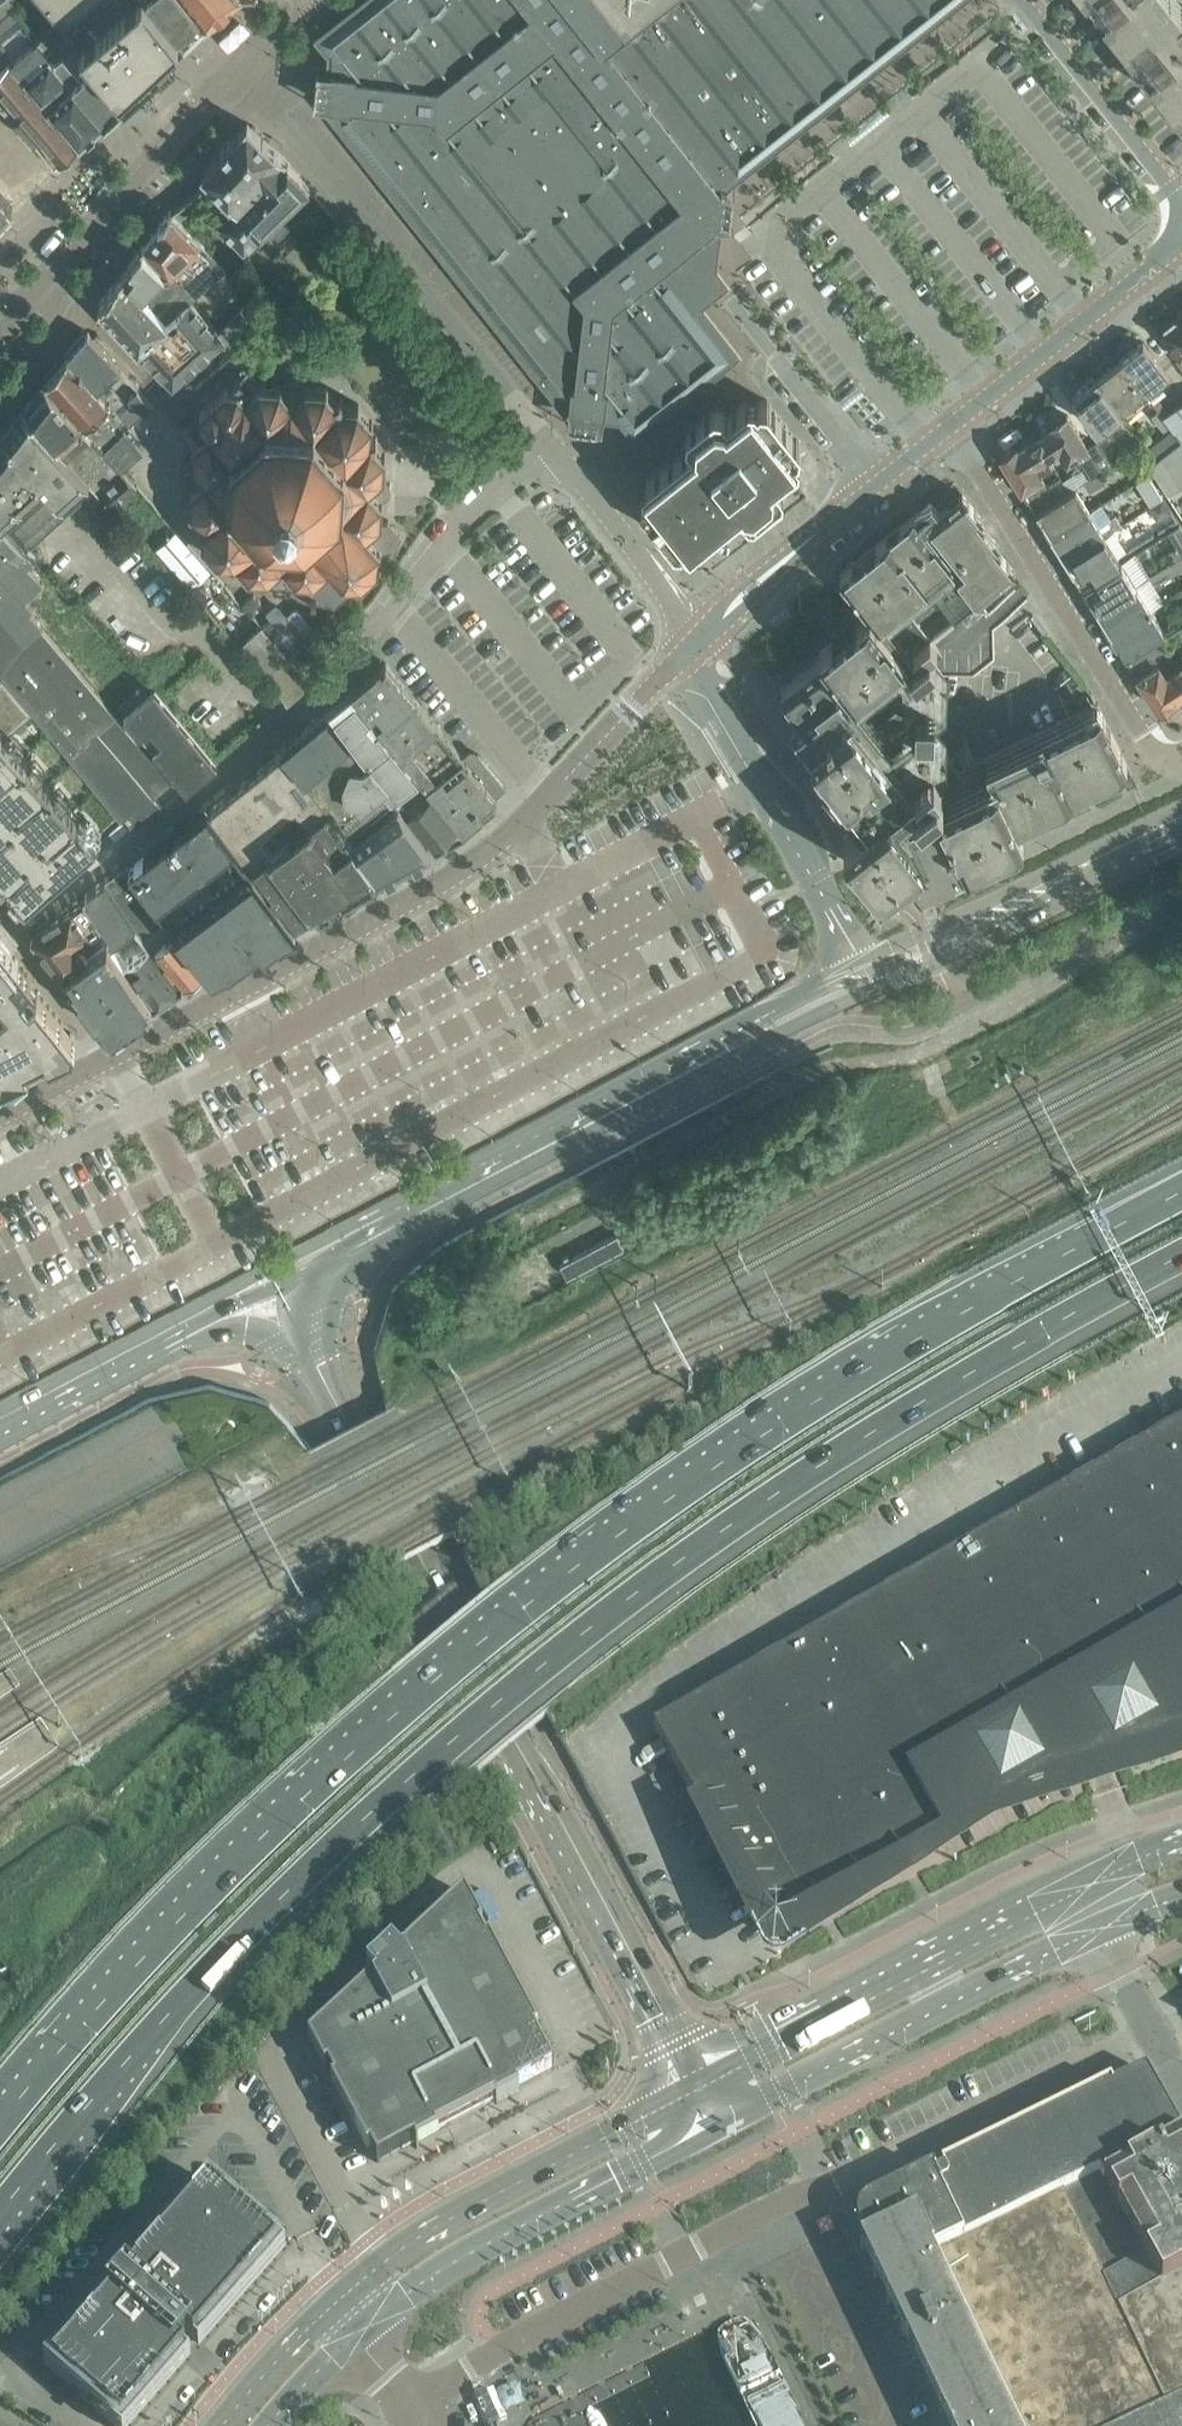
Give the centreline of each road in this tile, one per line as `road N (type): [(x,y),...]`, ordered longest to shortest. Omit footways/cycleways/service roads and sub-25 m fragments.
road 1 (motorway): [(0,2211),(151,2031),(302,1877),(560,1653),(864,1437),(1181,1255)]
road 2 (motorway): [(1181,1193),(832,1390),(533,1600),(252,1844),(0,2120)]
road 3 (secondary): [(688,2091),(281,1291)]
road 4 (unclassified): [(0,332),(238,65),(550,449)]
road 5 (unclassified): [(692,642),(515,832),(462,870),(0,1122)]
road 6 (residential): [(13,932),(220,777),(321,687),(468,521),(550,449)]
road 7 (secondary): [(281,1291),(867,980)]
road 8 (unclassified): [(409,2398),(839,2176)]
road 9 (primary): [(1087,1878),(688,2091)]
road 10 (primary): [(710,2134),(1107,1926)]
road 11 (residential): [(1181,751),(1164,763),(946,430)]
road 12 (primary): [(688,2091),(417,2237),(336,2293)]
road 13 (primary): [(362,2331),(432,2278),(710,2134)]
road 14 (tertiary): [(692,642),(867,980)]
road 15 (secondary): [(867,980),(1181,829)]
road 16 (tertiary): [(692,642),(946,430)]
road 17 (secondary): [(0,1438),(281,1291)]
road 18 (tertiary): [(946,430),(1181,242)]
road 19 (tertiary): [(1021,0),(1181,206)]
road 20 (unclassified): [(550,449),(647,568),(692,642)]
road 21 (primary): [(336,2293),(217,2425)]
road 22 (unclassified): [(1181,2069),(1107,1926)]
road 23 (primary): [(275,2425),(362,2331)]

